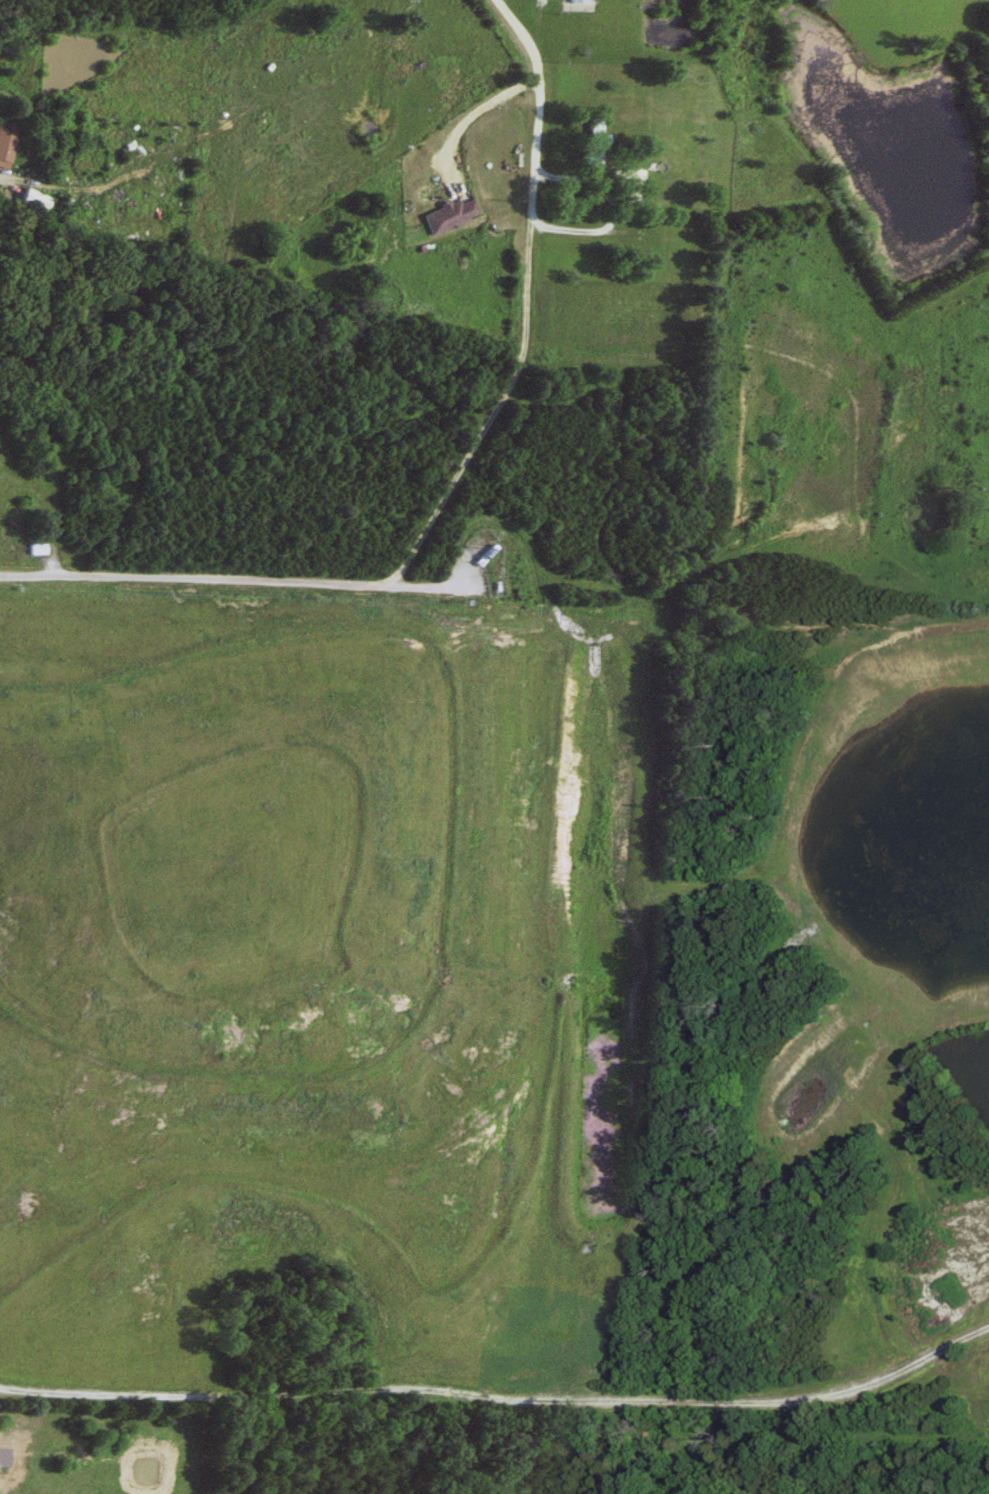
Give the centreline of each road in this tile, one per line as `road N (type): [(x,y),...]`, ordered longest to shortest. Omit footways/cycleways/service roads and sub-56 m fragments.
road 1 (residential): [(529,187),(535,76),(529,50),(496,0)]

